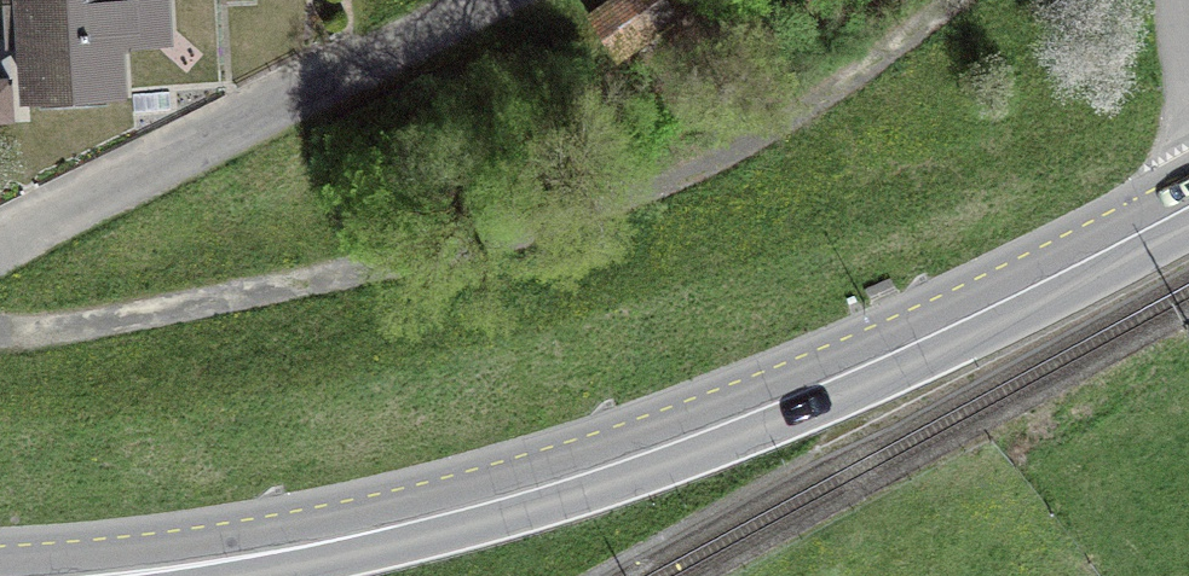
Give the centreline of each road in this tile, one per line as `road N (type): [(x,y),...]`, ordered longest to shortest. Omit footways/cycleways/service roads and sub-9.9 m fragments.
road 1 (secondary): [(115,575),(306,549),(586,478),(800,397),(1188,205)]
road 2 (track): [(965,0),(804,113),(652,190),(412,268),(50,343),(0,340)]
road 3 (unclassified): [(0,244),(496,0)]

